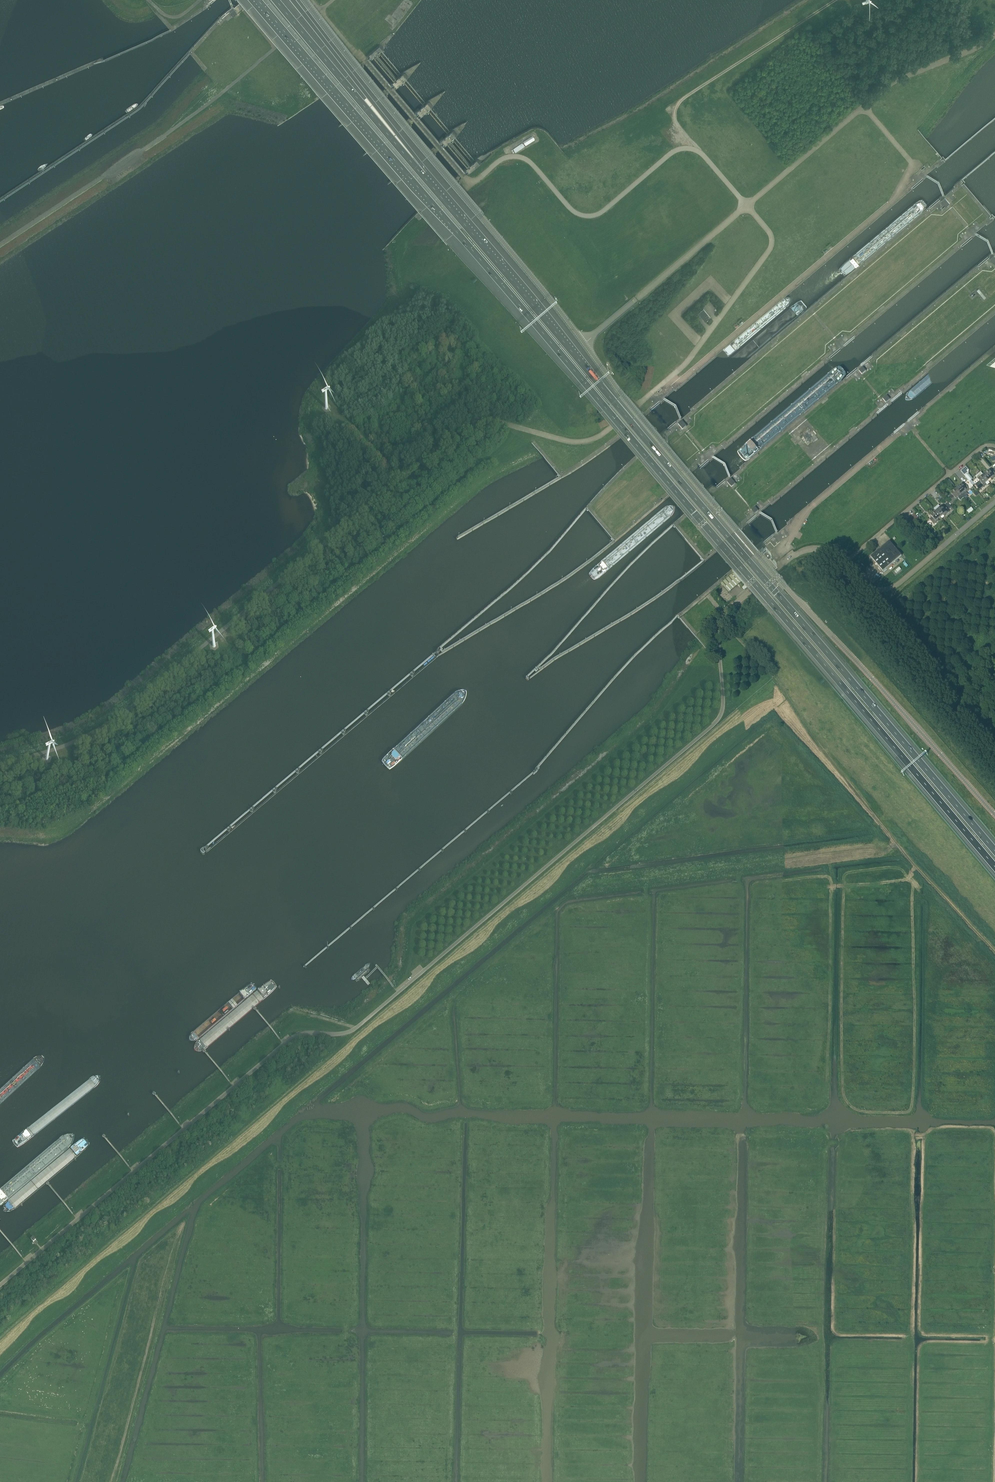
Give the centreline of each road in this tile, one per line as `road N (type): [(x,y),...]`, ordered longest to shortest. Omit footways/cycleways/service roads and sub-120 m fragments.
road 1 (unclassified): [(0,1285),(293,1038),(360,1026),(716,722),(723,704),(720,620),(795,554),(832,552),(868,586),(885,590),(994,501)]
road 2 (motorway): [(259,0),(994,868)]
road 3 (unclassified): [(0,768),(70,746),(138,708),(476,420),(574,443),(611,427),(686,364),(770,248),(772,234),(747,206)]
road 4 (motorway): [(994,851),(423,175)]
road 5 (unclassified): [(994,813),(790,592),(585,343)]
road 6 (track): [(351,1031),(0,1331)]
road 7 (unclassified): [(585,343),(305,0)]
road 8 (track): [(994,952),(905,855),(776,681),(720,620)]
road 9 (unclassified): [(747,206),(893,81),(994,36)]
road 10 (motorway): [(423,175),(277,0)]
road 11 (motorway): [(423,175),(295,0)]
road 12 (unclassified): [(585,343),(747,206)]

